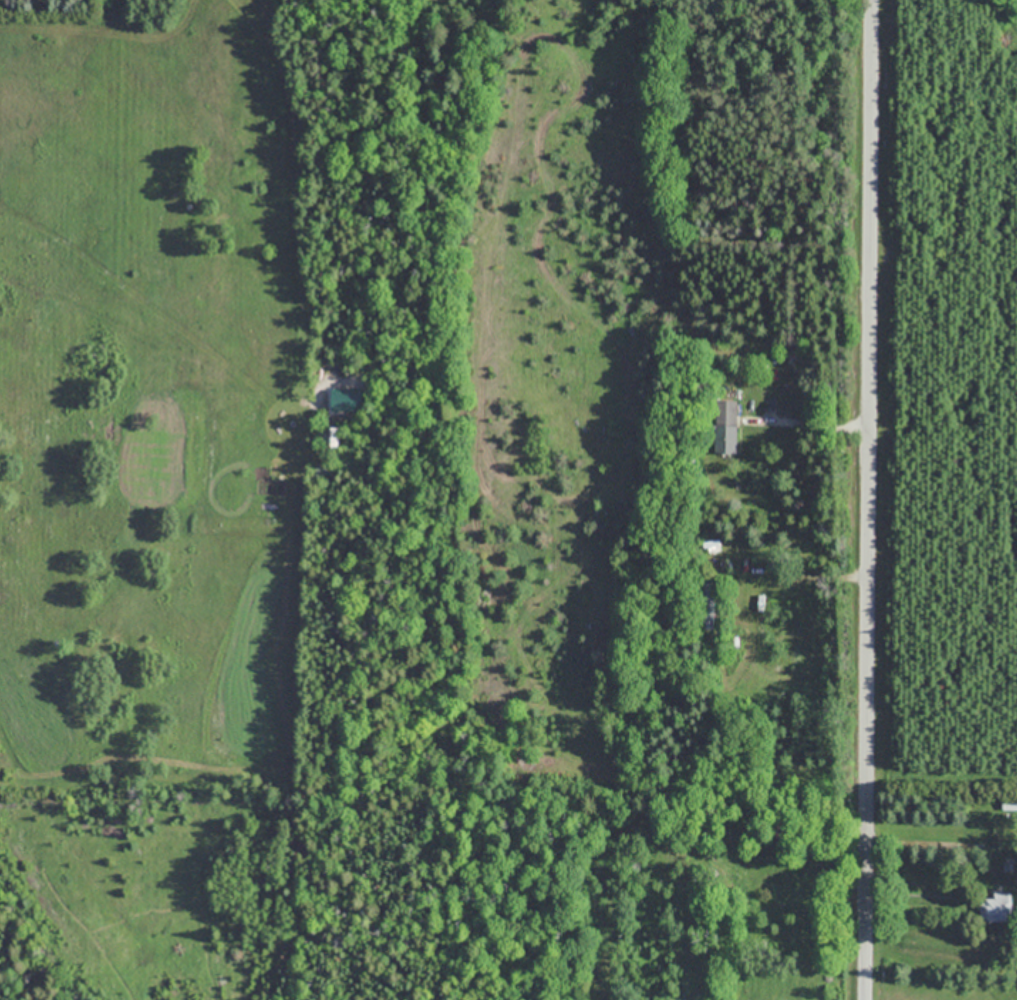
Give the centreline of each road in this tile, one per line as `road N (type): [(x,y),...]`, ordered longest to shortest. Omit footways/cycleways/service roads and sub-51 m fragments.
road 1 (residential): [(863,999),(872,0)]

